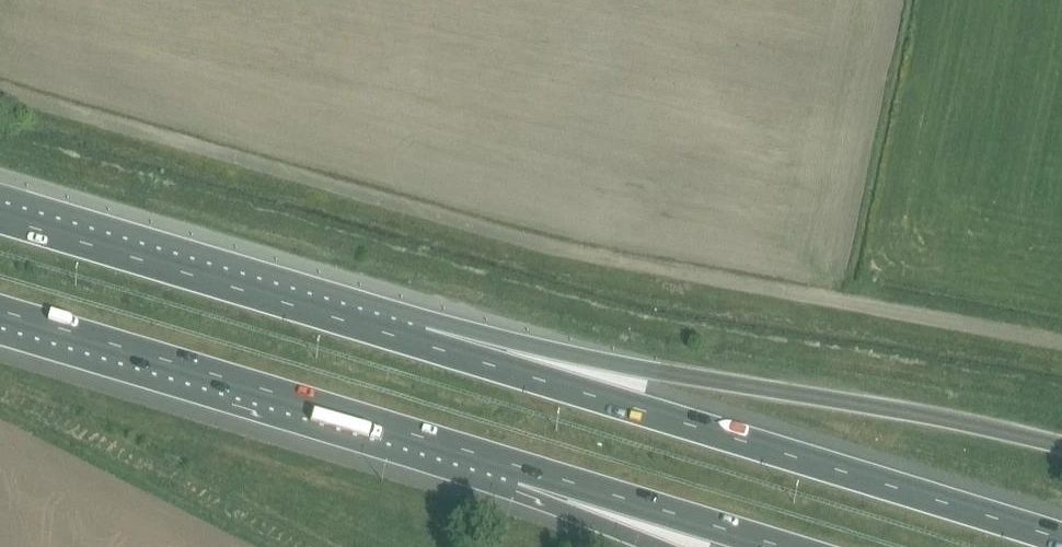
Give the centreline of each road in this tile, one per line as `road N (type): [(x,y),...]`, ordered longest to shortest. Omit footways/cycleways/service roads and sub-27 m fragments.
road 1 (unclassified): [(1061,341),(550,244),(0,95)]
road 2 (motorway): [(1061,538),(416,342)]
road 3 (motorway): [(1061,445),(958,420),(519,347),(416,342)]
road 4 (motorway): [(0,309),(532,466)]
road 5 (motorway): [(416,342),(0,219)]
road 6 (motorway): [(532,466),(793,546)]
road 7 (motorway): [(532,466),(620,532),(656,546)]

